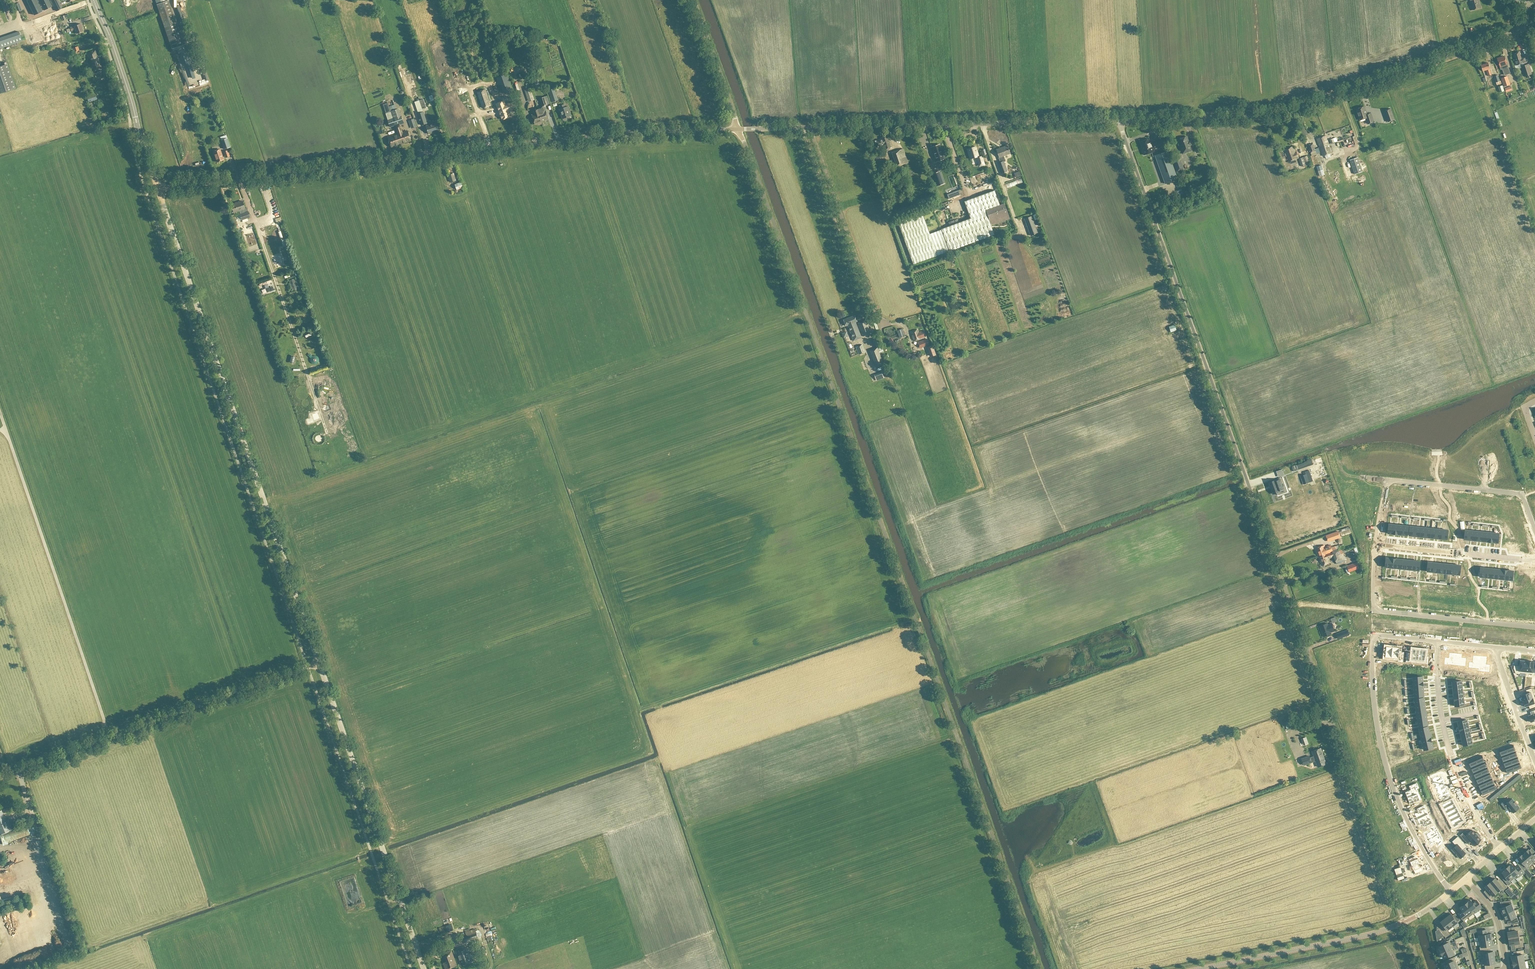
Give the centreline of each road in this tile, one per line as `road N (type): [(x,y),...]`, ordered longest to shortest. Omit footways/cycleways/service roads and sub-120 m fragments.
road 1 (unclassified): [(1038,968),(738,130)]
road 2 (unclassified): [(1118,121),(1403,923)]
road 3 (unclassified): [(158,189),(633,133),(738,130)]
road 4 (tertiary): [(318,664),(158,189)]
road 5 (unclassified): [(1118,121),(1302,107),(1517,33),(1525,2)]
road 6 (unclassified): [(738,130),(1118,121)]
road 7 (unclassified): [(0,776),(318,664)]
road 8 (residential): [(1438,643),(1375,637),(1373,698),(1396,795),(1451,891)]
road 9 (tertiary): [(422,968),(318,664)]
road 10 (residential): [(1534,628),(1378,611),(1376,545)]
road 11 (residential): [(1501,848),(1448,749),(1438,643)]
road 12 (tertiary): [(1202,968),(1403,923)]
road 13 (tertiary): [(158,189),(92,0)]
road 14 (residential): [(1376,545),(1534,561)]
road 15 (unclassified): [(738,130),(692,0)]
road 16 (residential): [(1497,649),(1534,763)]

